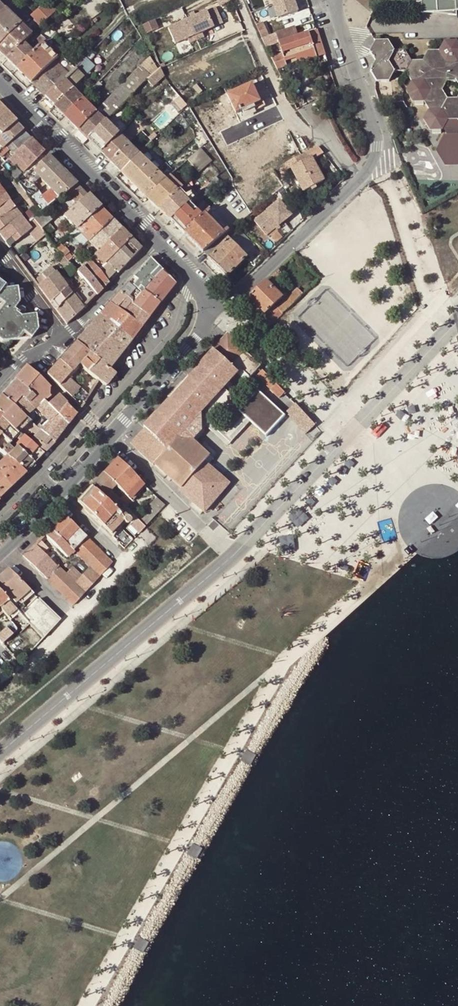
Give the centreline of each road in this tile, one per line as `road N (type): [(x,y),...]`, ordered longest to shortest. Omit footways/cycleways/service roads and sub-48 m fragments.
road 1 (tertiary): [(0,750),(230,556),(457,319)]
road 2 (residential): [(156,240),(0,85)]
road 3 (residential): [(239,0),(288,110),(332,146),(356,179)]
road 4 (residential): [(356,179),(237,298),(211,309)]
road 5 (residential): [(332,0),(379,140),(376,160),(356,179)]
road 6 (unclassified): [(103,436),(186,349),(211,309)]
road 7 (residential): [(103,436),(201,530)]
road 8 (residential): [(65,335),(156,240)]

